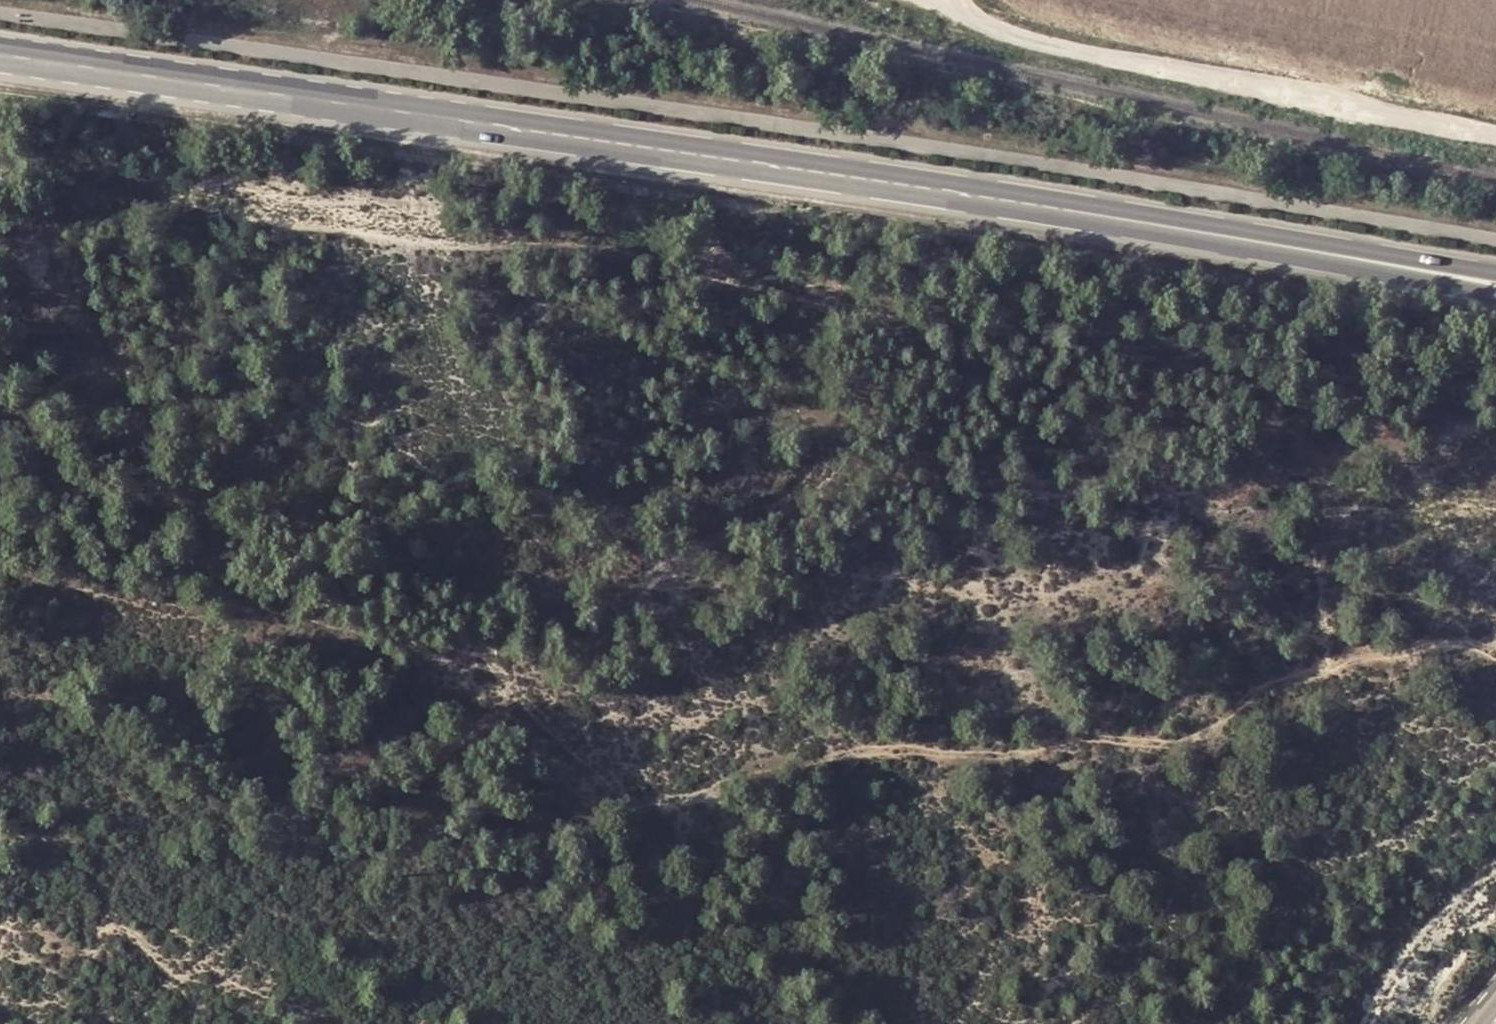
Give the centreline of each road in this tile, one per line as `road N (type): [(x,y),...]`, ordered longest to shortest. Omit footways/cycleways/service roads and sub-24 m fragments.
road 1 (secondary): [(0,53),(1372,262)]
road 2 (secondary): [(1372,262),(1495,290)]
road 3 (secondary): [(1495,280),(1372,262)]

